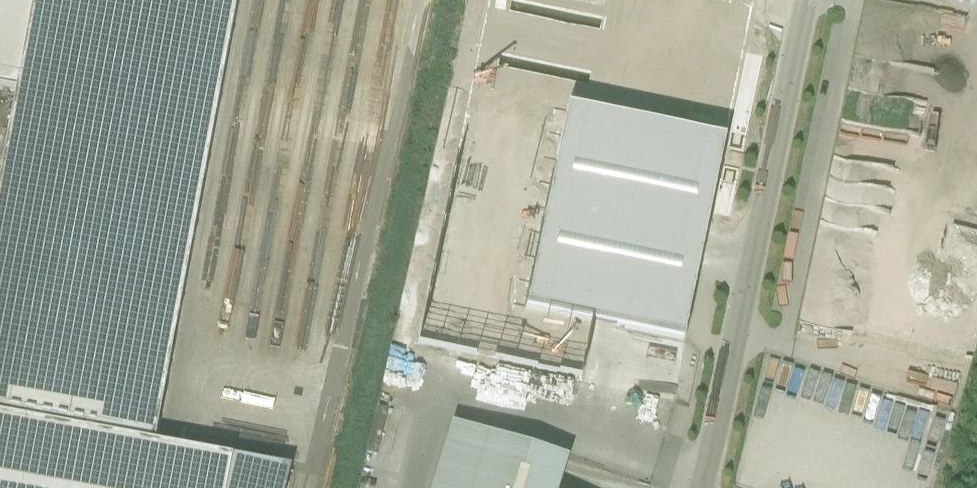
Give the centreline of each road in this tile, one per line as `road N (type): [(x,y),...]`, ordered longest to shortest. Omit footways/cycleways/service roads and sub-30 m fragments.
road 1 (unclassified): [(705,487),(804,0)]

